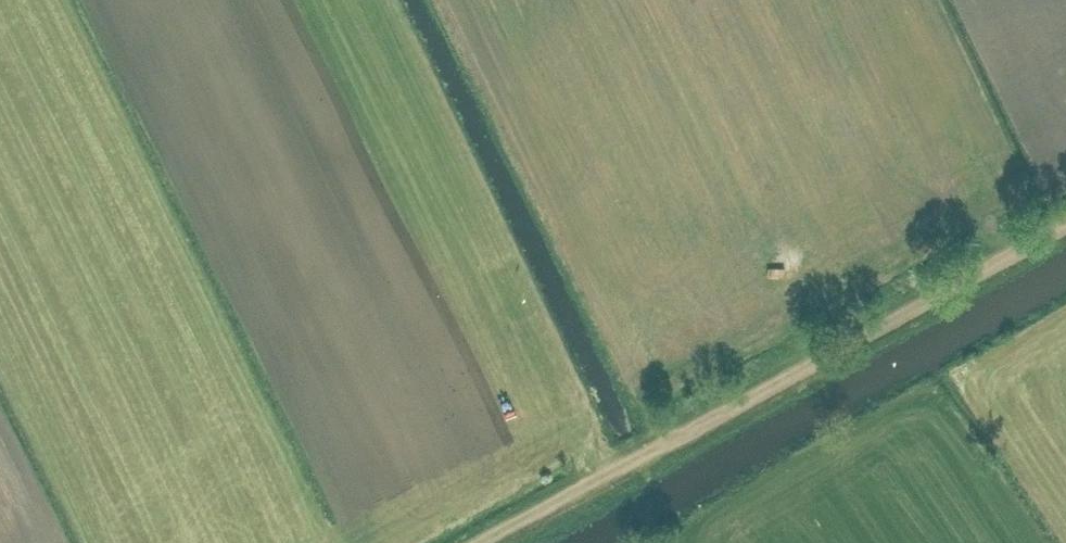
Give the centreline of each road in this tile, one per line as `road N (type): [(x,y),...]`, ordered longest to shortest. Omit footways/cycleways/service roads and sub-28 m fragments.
road 1 (track): [(471,542),(1065,218)]

